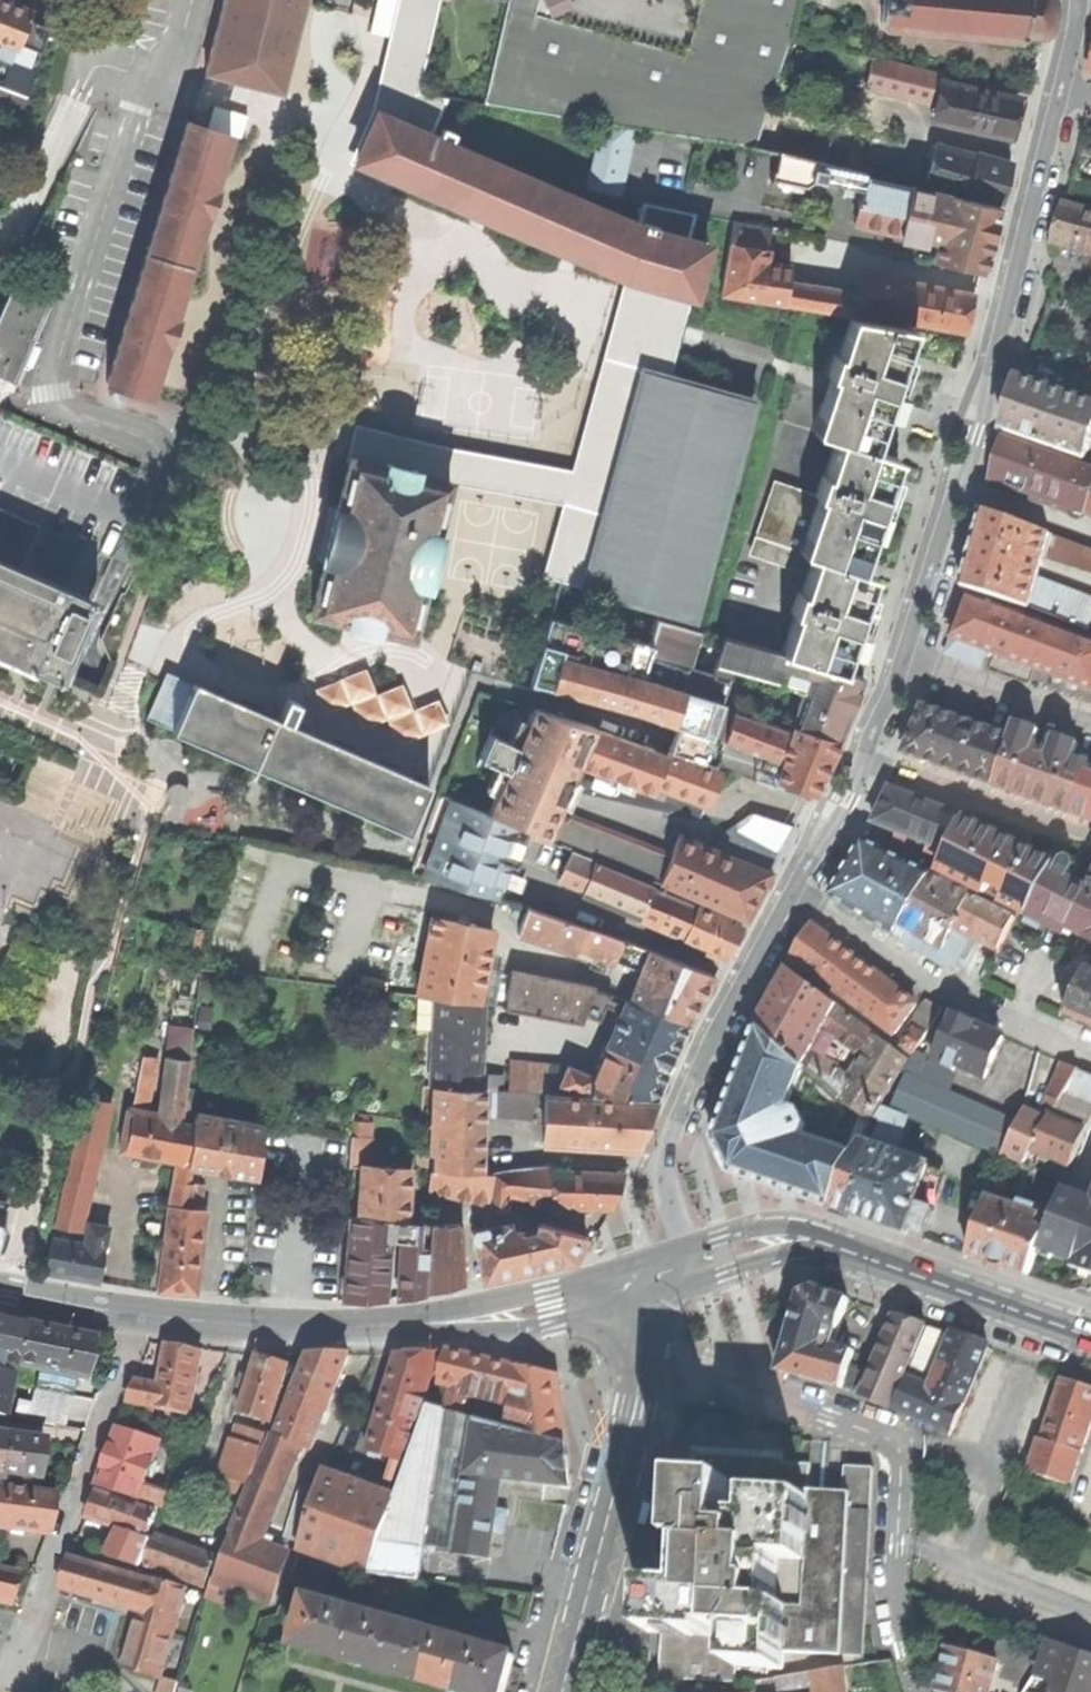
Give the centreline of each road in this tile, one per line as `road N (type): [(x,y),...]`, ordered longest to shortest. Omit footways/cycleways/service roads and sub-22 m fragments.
road 1 (residential): [(795,888),(854,801),(952,504),(978,450),(996,355)]
road 2 (residential): [(640,1356),(706,1372),(894,1447),(887,1578),(918,1691)]
road 3 (tertiary): [(634,1284),(554,1309),(467,1321),(322,1326),(143,1314)]
road 4 (tertiary): [(1090,1342),(852,1251),(796,1238),(691,1265)]
road 5 (residential): [(691,1265),(663,1162),(795,888)]
road 6 (residential): [(24,1691),(17,1661),(22,1636),(143,1314)]
road 7 (residential): [(996,355),(1082,0)]
road 8 (tertiary): [(563,1691),(616,1504),(640,1356)]
road 9 (residential): [(795,888),(947,991),(1090,1055)]
road 10 (tertiary): [(143,1314),(0,1286)]

